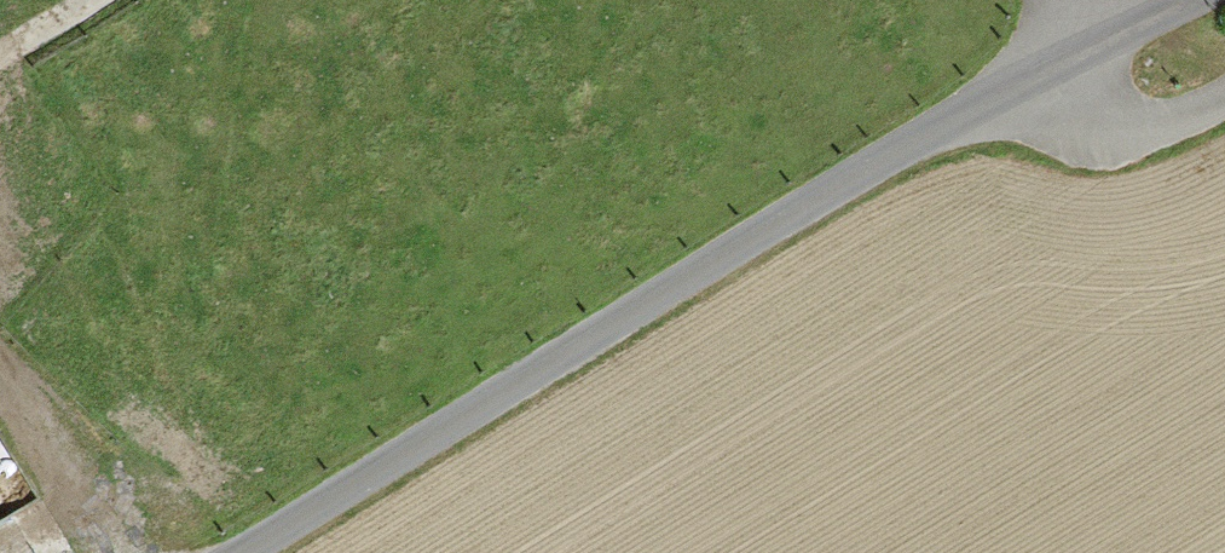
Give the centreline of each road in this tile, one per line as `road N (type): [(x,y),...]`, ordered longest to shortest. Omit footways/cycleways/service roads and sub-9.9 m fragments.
road 1 (unclassified): [(236,552),(856,175),(1195,0)]
road 2 (track): [(1224,101),(1113,138),(1063,63)]

